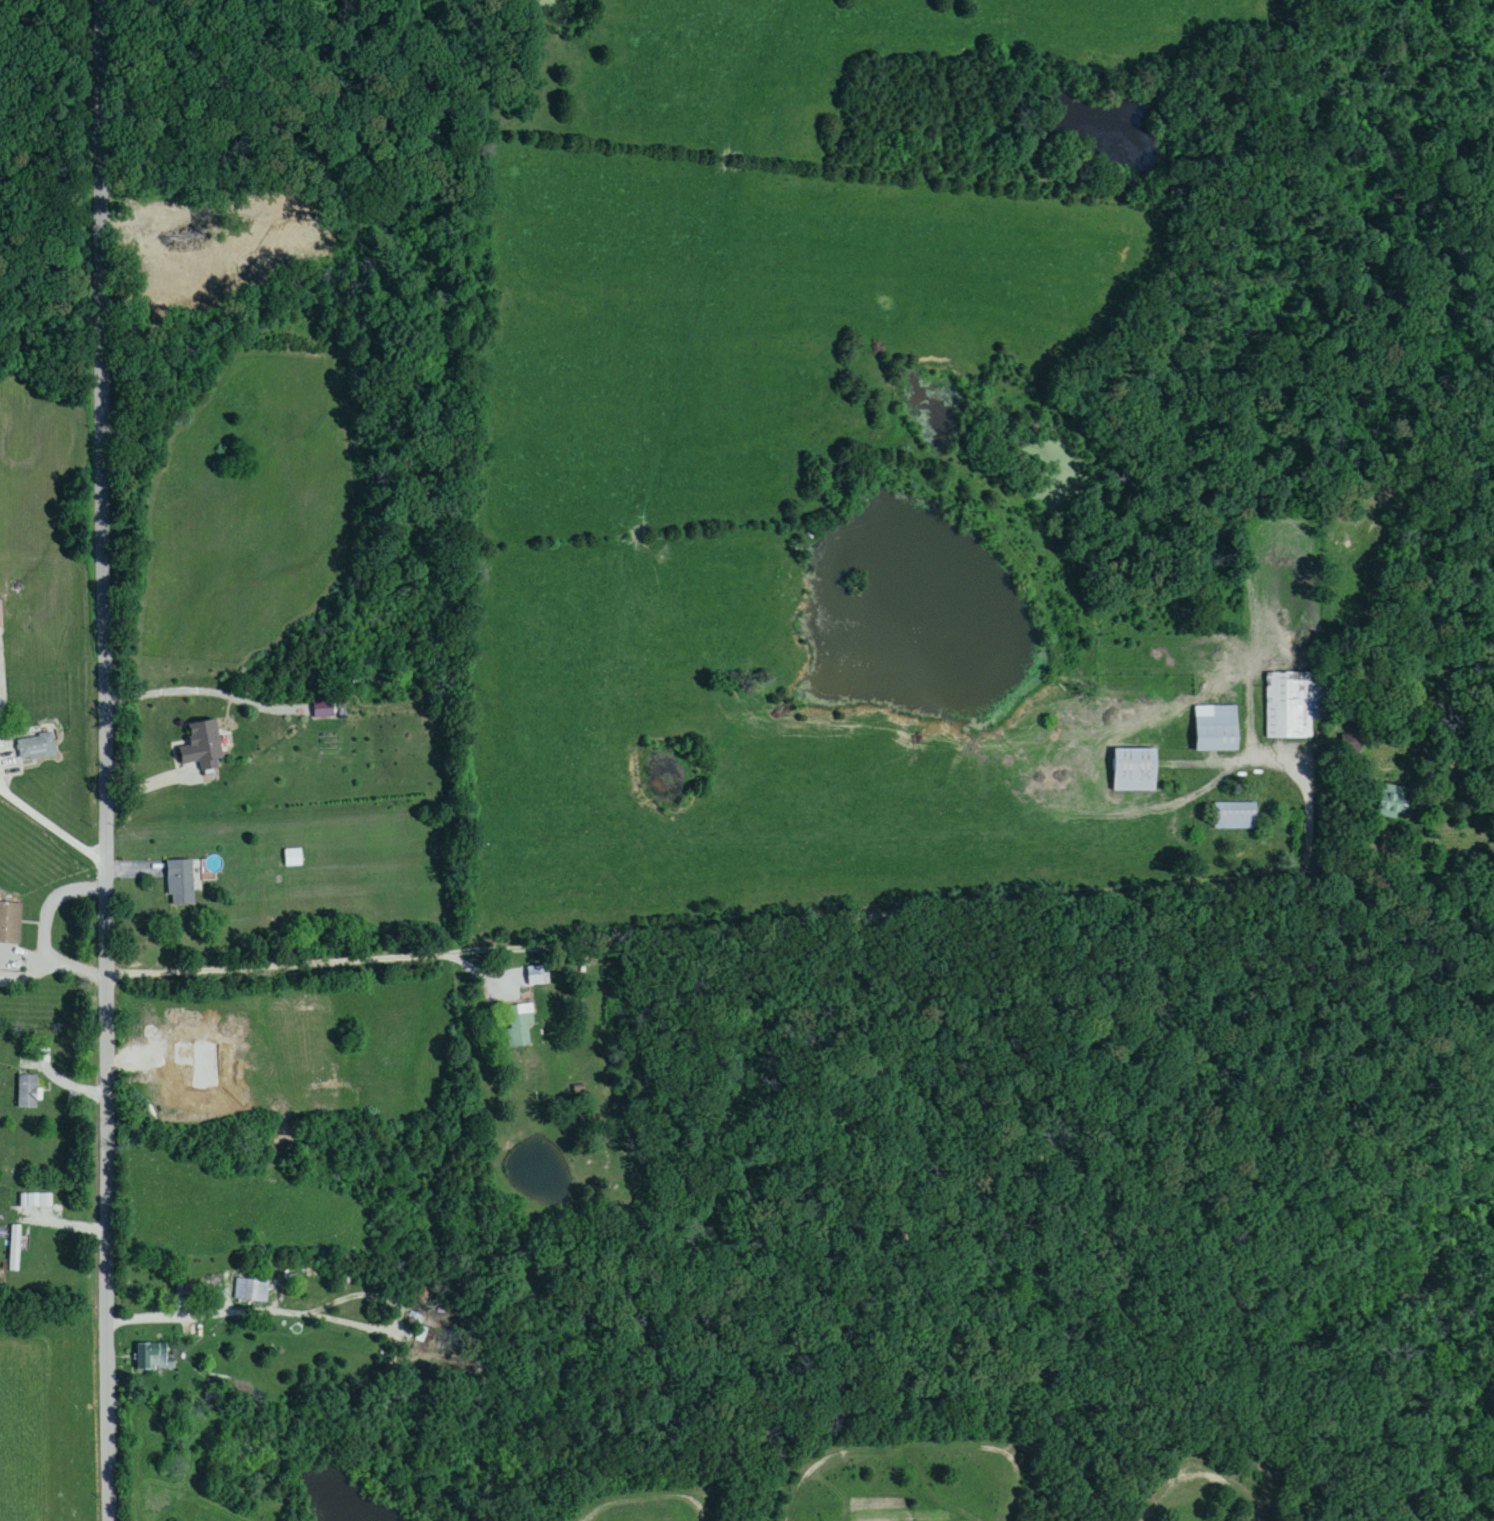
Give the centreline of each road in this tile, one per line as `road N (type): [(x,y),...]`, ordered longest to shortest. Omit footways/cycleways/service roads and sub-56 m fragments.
road 1 (residential): [(110,1520),(98,0)]

